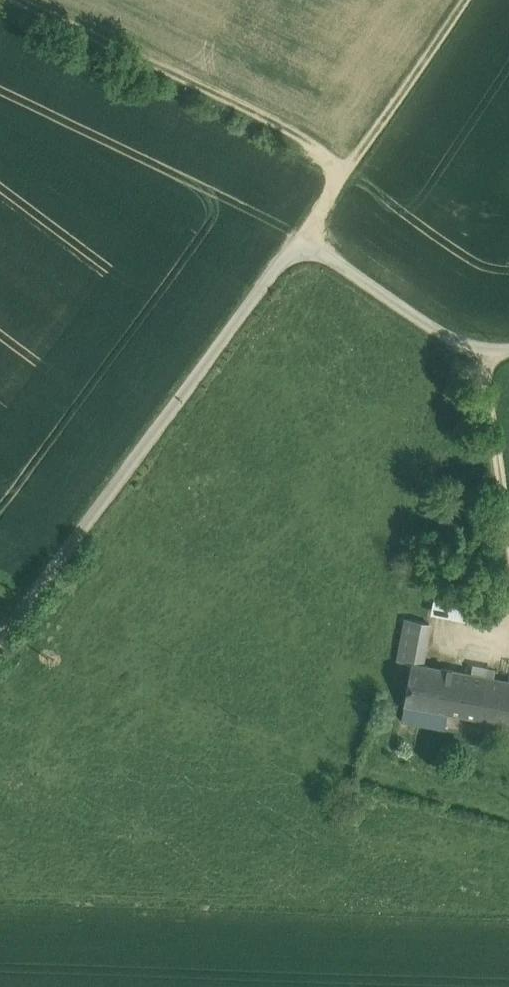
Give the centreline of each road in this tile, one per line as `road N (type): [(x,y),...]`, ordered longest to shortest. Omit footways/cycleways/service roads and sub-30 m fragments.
road 1 (track): [(508,349),(455,339),(302,238),(0,633)]
road 2 (track): [(302,238),(347,169),(282,125),(18,0)]
road 3 (track): [(347,169),(459,0)]

